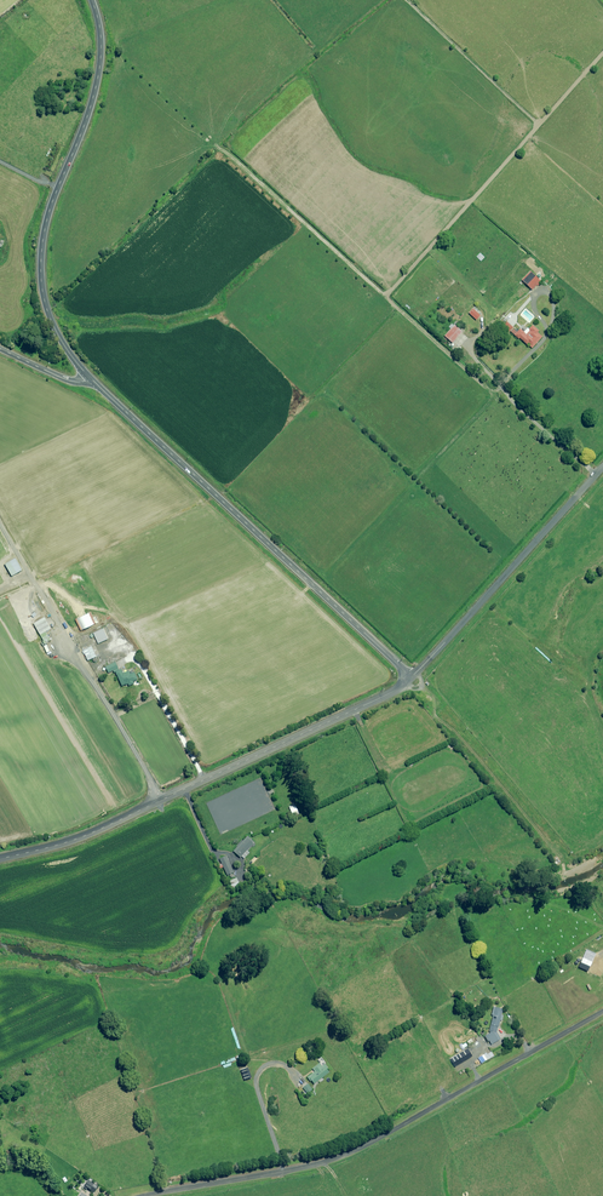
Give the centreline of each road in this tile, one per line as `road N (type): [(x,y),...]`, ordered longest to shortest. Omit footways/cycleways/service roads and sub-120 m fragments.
road 1 (unclassified): [(602,1011),(345,1160),(142,1195)]
road 2 (unclassified): [(0,859),(106,827),(411,677)]
road 3 (unclassified): [(90,378),(411,677)]
road 4 (unclassified): [(89,0),(98,41),(94,78),(49,205),(38,271),(55,333),(90,378)]
road 5 (unclassified): [(411,677),(602,467)]

